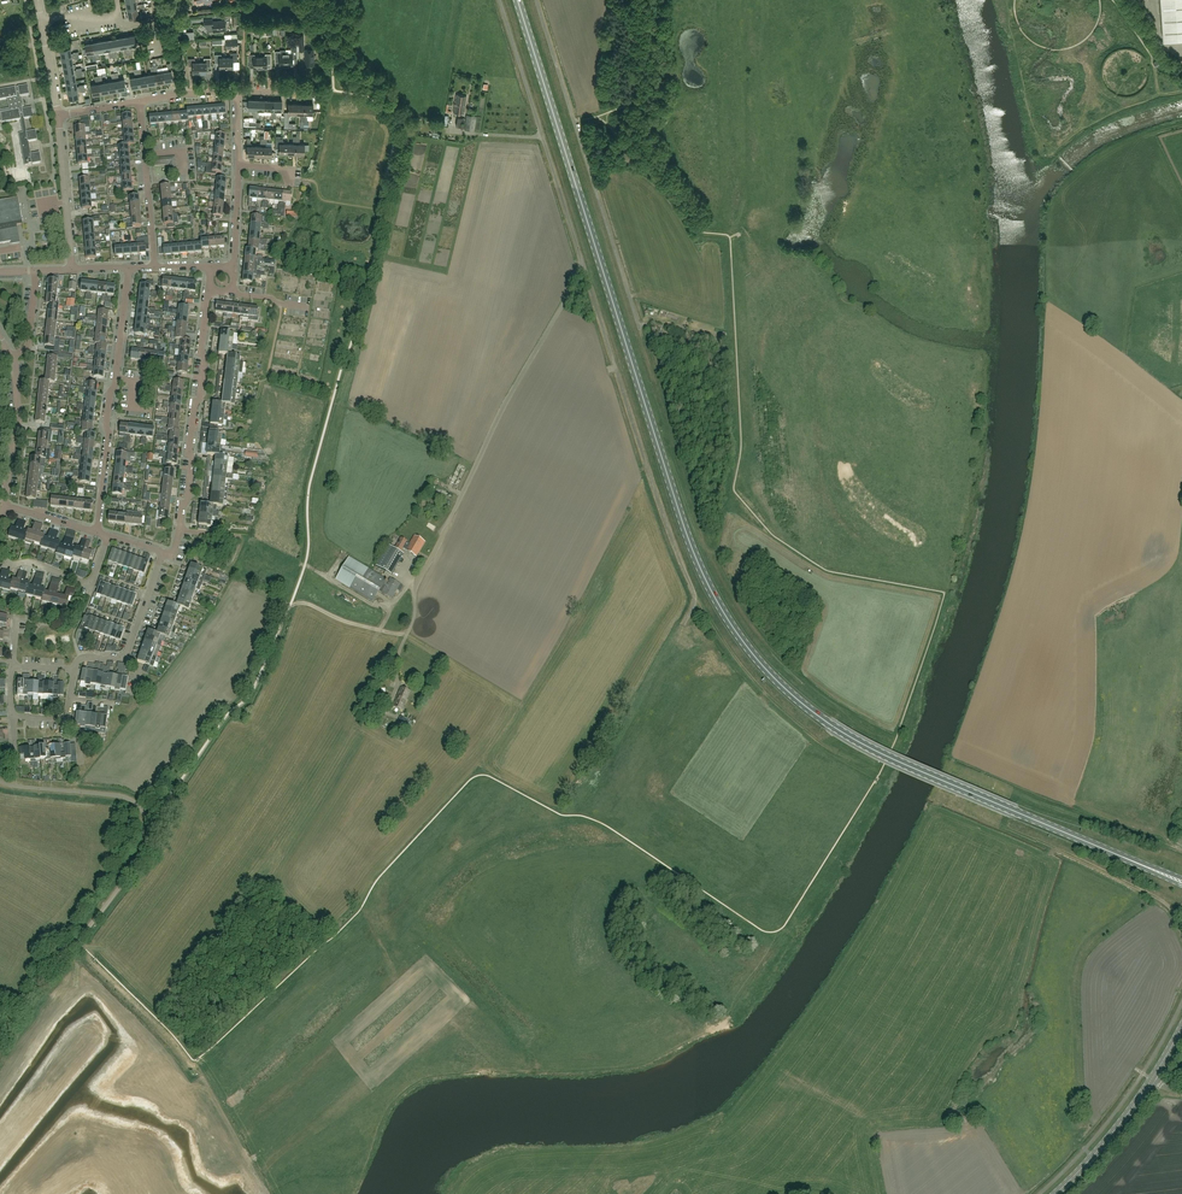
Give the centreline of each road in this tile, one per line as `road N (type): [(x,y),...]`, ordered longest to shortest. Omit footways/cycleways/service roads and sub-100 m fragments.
road 1 (primary): [(1152,870),(876,752),(787,691),(737,634),(702,577),(667,478),(518,0)]
road 2 (unclassified): [(387,709),(413,621),(413,575),(583,268)]
road 3 (unclassified): [(684,625),(694,591),(583,268)]
road 4 (unclassified): [(639,329),(536,0)]
road 5 (unclassified): [(583,268),(499,0)]
road 6 (residential): [(91,924),(144,850),(147,817),(120,796),(0,781)]
road 7 (residential): [(163,552),(174,555),(188,497),(208,290)]
road 8 (residential): [(154,267),(140,101)]
road 9 (residential): [(97,532),(116,378)]
road 10 (residential): [(71,269),(58,116)]
road 11 (unclassified): [(5,506),(19,418),(12,356)]
road 12 (secondary): [(1056,1193),(1152,1079)]
road 13 (residential): [(5,566),(38,563),(90,585),(109,535)]
road 14 (track): [(335,394),(269,372),(281,304)]
road 15 (track): [(77,941),(0,1038)]

